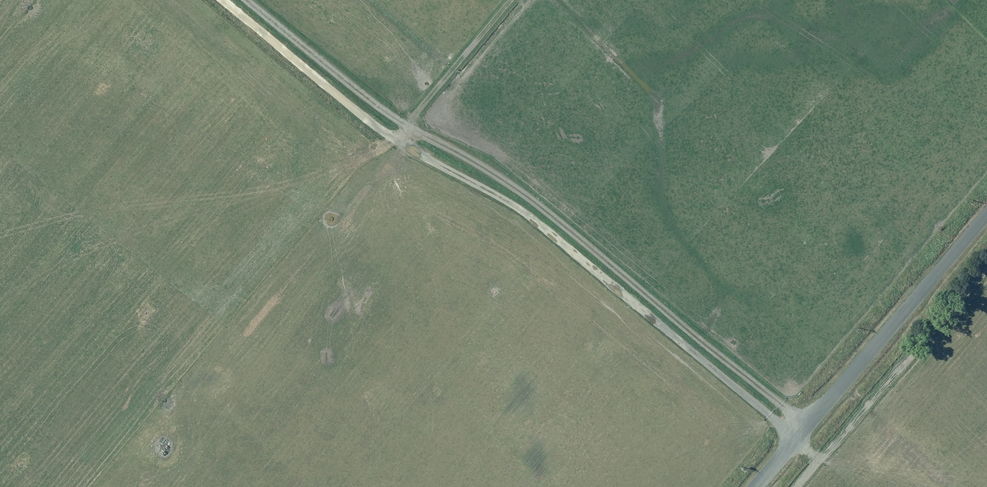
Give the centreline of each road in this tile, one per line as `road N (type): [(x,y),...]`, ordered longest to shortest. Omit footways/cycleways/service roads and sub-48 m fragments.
road 1 (track): [(246,0),(376,105),(519,190),(807,427)]
road 2 (unclassified): [(755,486),(986,214)]
road 3 (track): [(400,142),(511,0)]

